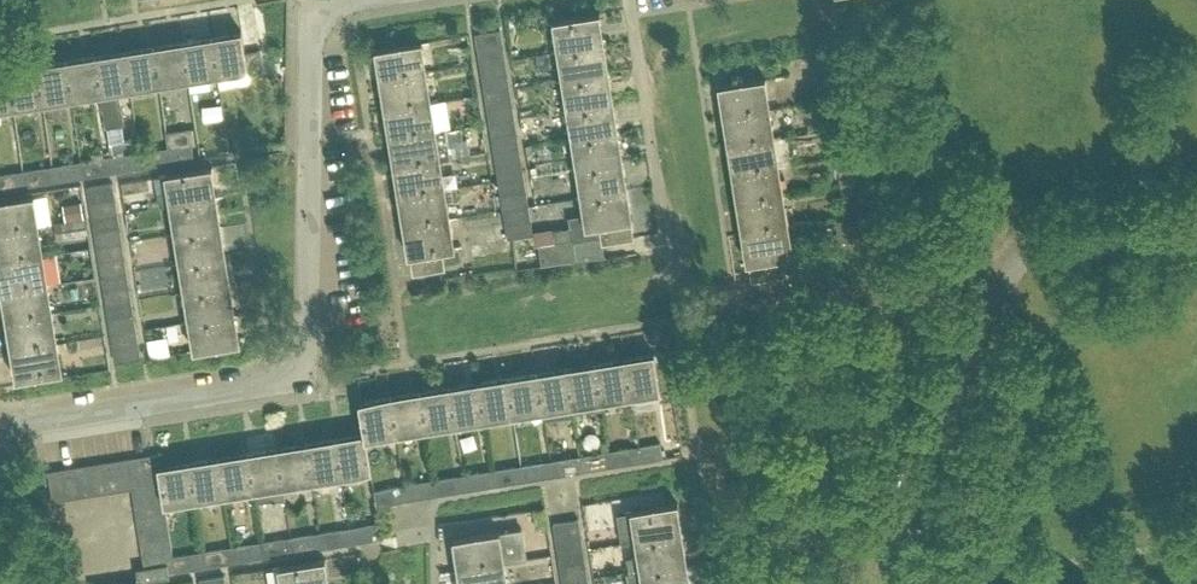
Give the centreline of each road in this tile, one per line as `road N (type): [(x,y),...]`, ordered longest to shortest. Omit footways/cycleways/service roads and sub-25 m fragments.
road 1 (residential): [(0,430),(278,387),(307,351),(313,34),(318,7),(348,0)]
road 2 (unclassified): [(887,583),(1001,291),(1025,255),(1196,220)]

